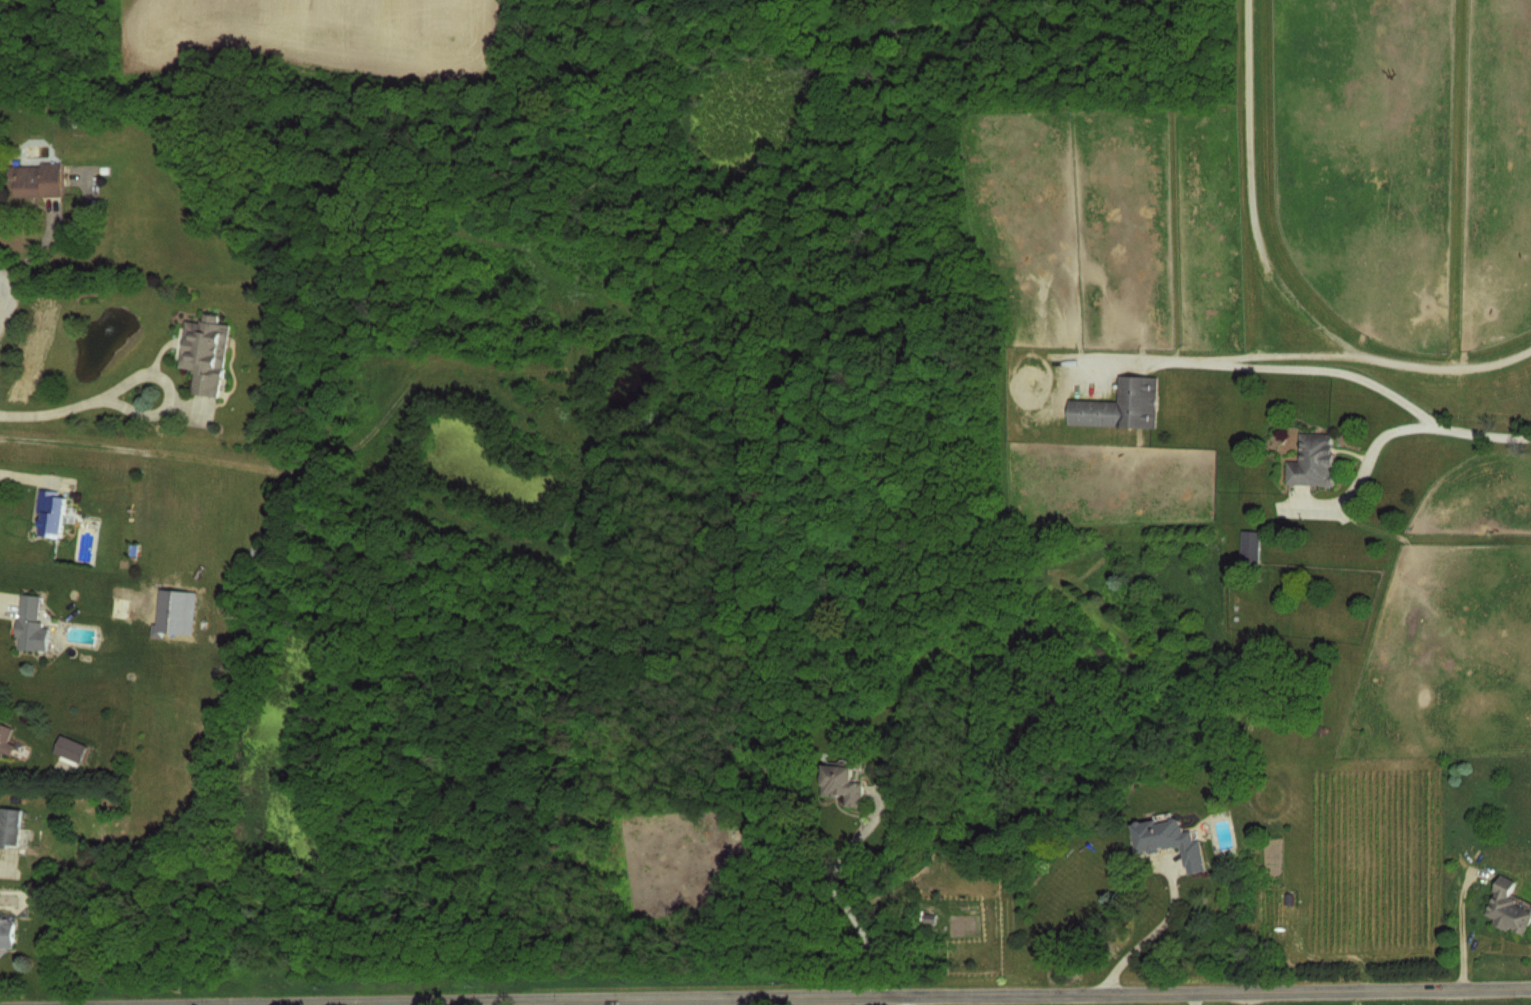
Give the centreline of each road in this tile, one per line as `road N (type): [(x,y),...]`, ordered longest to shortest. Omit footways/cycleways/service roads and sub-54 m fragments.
road 1 (residential): [(1530,988),(186,1004)]

